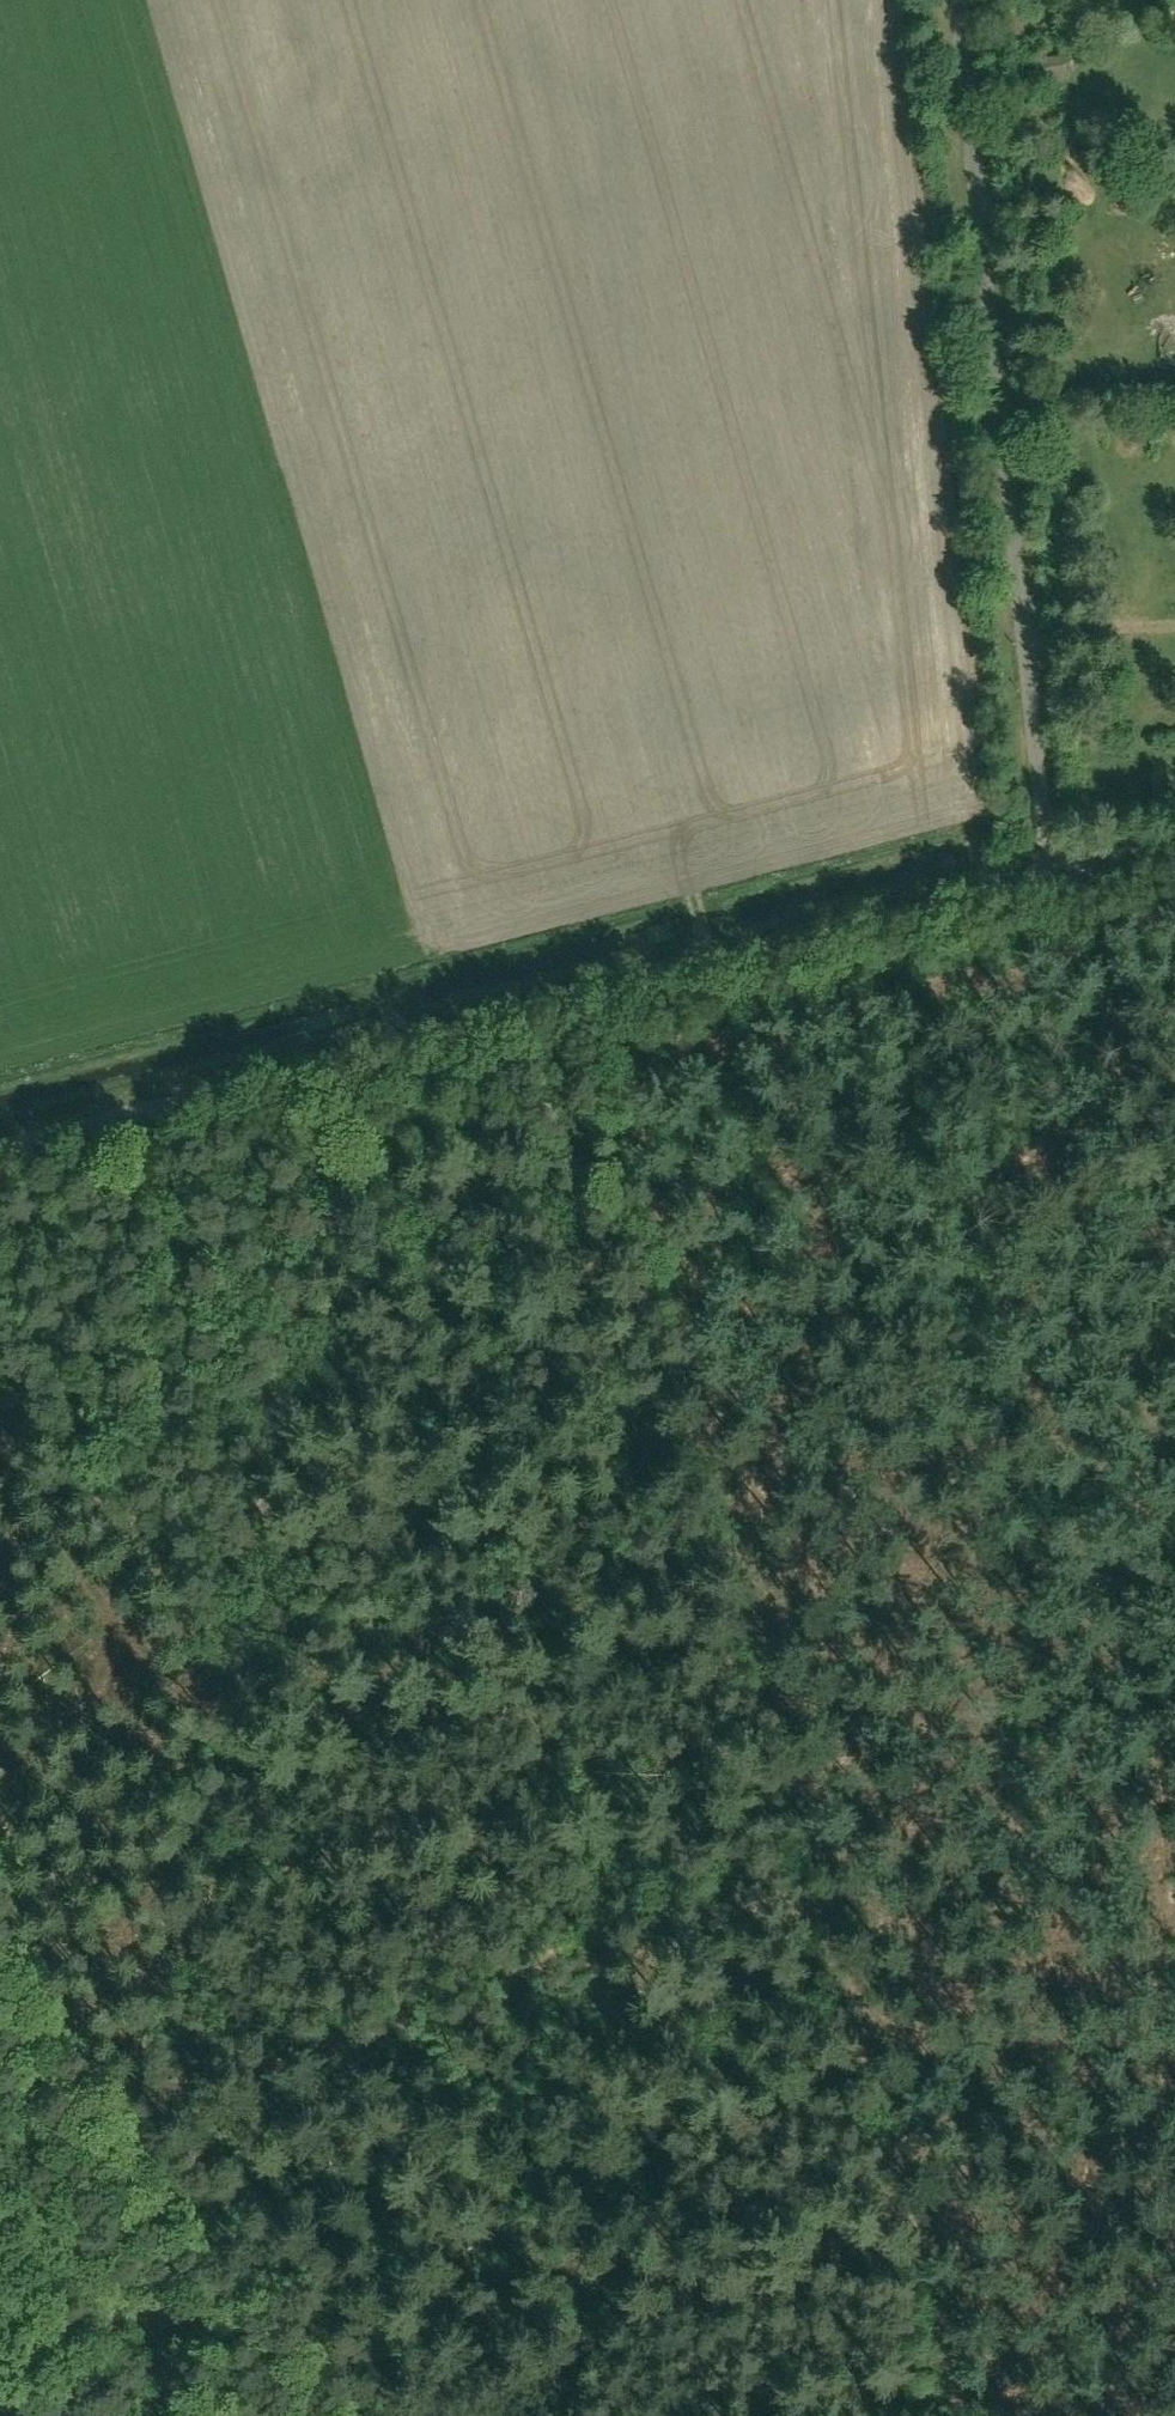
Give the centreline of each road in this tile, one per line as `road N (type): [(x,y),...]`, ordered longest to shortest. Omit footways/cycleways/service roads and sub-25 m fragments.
road 1 (unclassified): [(0,1147),(1045,875)]
road 2 (track): [(820,1889),(583,994)]
road 3 (track): [(963,2415),(820,1889)]
road 4 (track): [(1021,643),(1174,626)]
road 5 (track): [(1045,875),(1174,842)]

